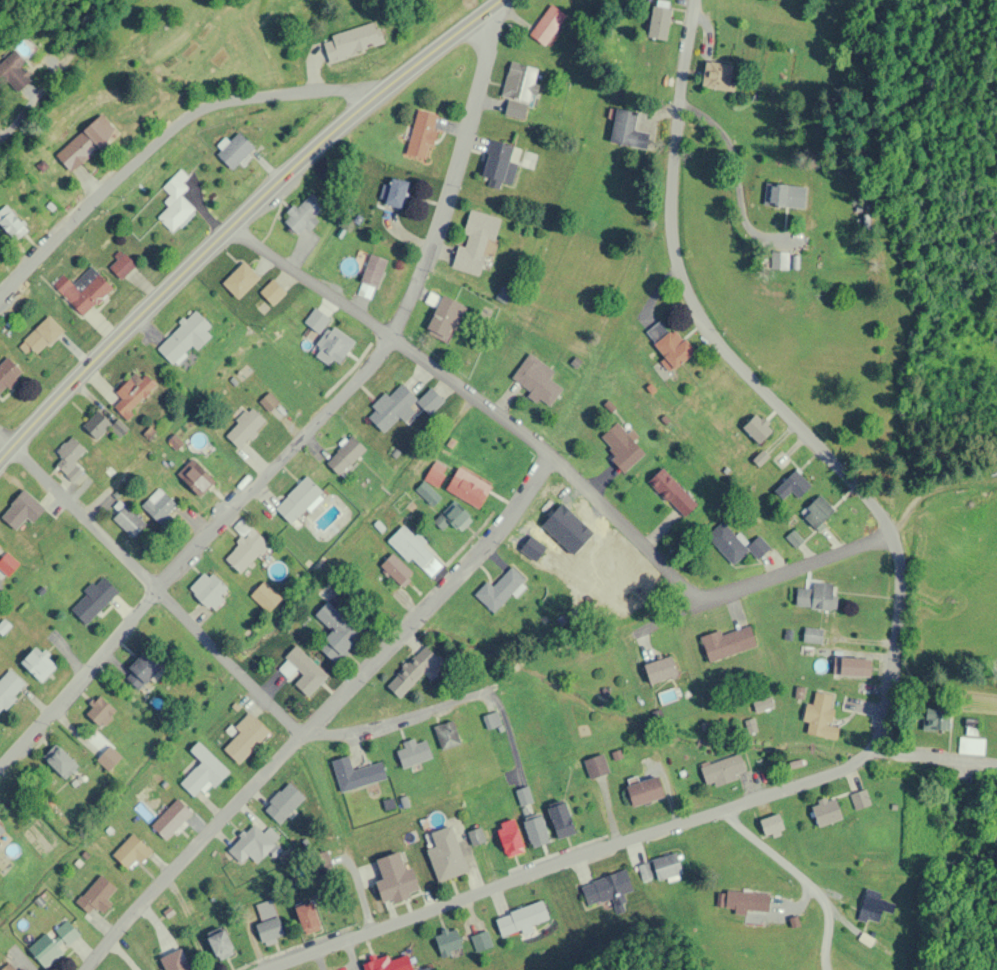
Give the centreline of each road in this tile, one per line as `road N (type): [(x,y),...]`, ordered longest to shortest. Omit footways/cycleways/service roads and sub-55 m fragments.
road 1 (residential): [(0,761),(390,334),(425,274),(494,10)]
road 2 (residential): [(872,754),(893,666),(896,575),(887,544),(855,486),(720,346),(674,259),(668,194),(693,0)]
road 3 (residential): [(996,761),(860,755),(253,969)]
road 4 (residential): [(84,969),(501,529),(549,452)]
road 5 (primary): [(0,462),(231,229),(384,89),(506,0)]
road 6 (residential): [(698,614),(549,452),(231,229)]
road 7 (residential): [(384,89),(246,96),(175,117),(0,294)]
road 8 (residential): [(302,734),(0,436)]
road 9 (residential): [(0,143),(145,0)]
road 10 (residential): [(887,544),(698,614)]
road 11 (residential): [(302,734),(362,731),(486,692)]

